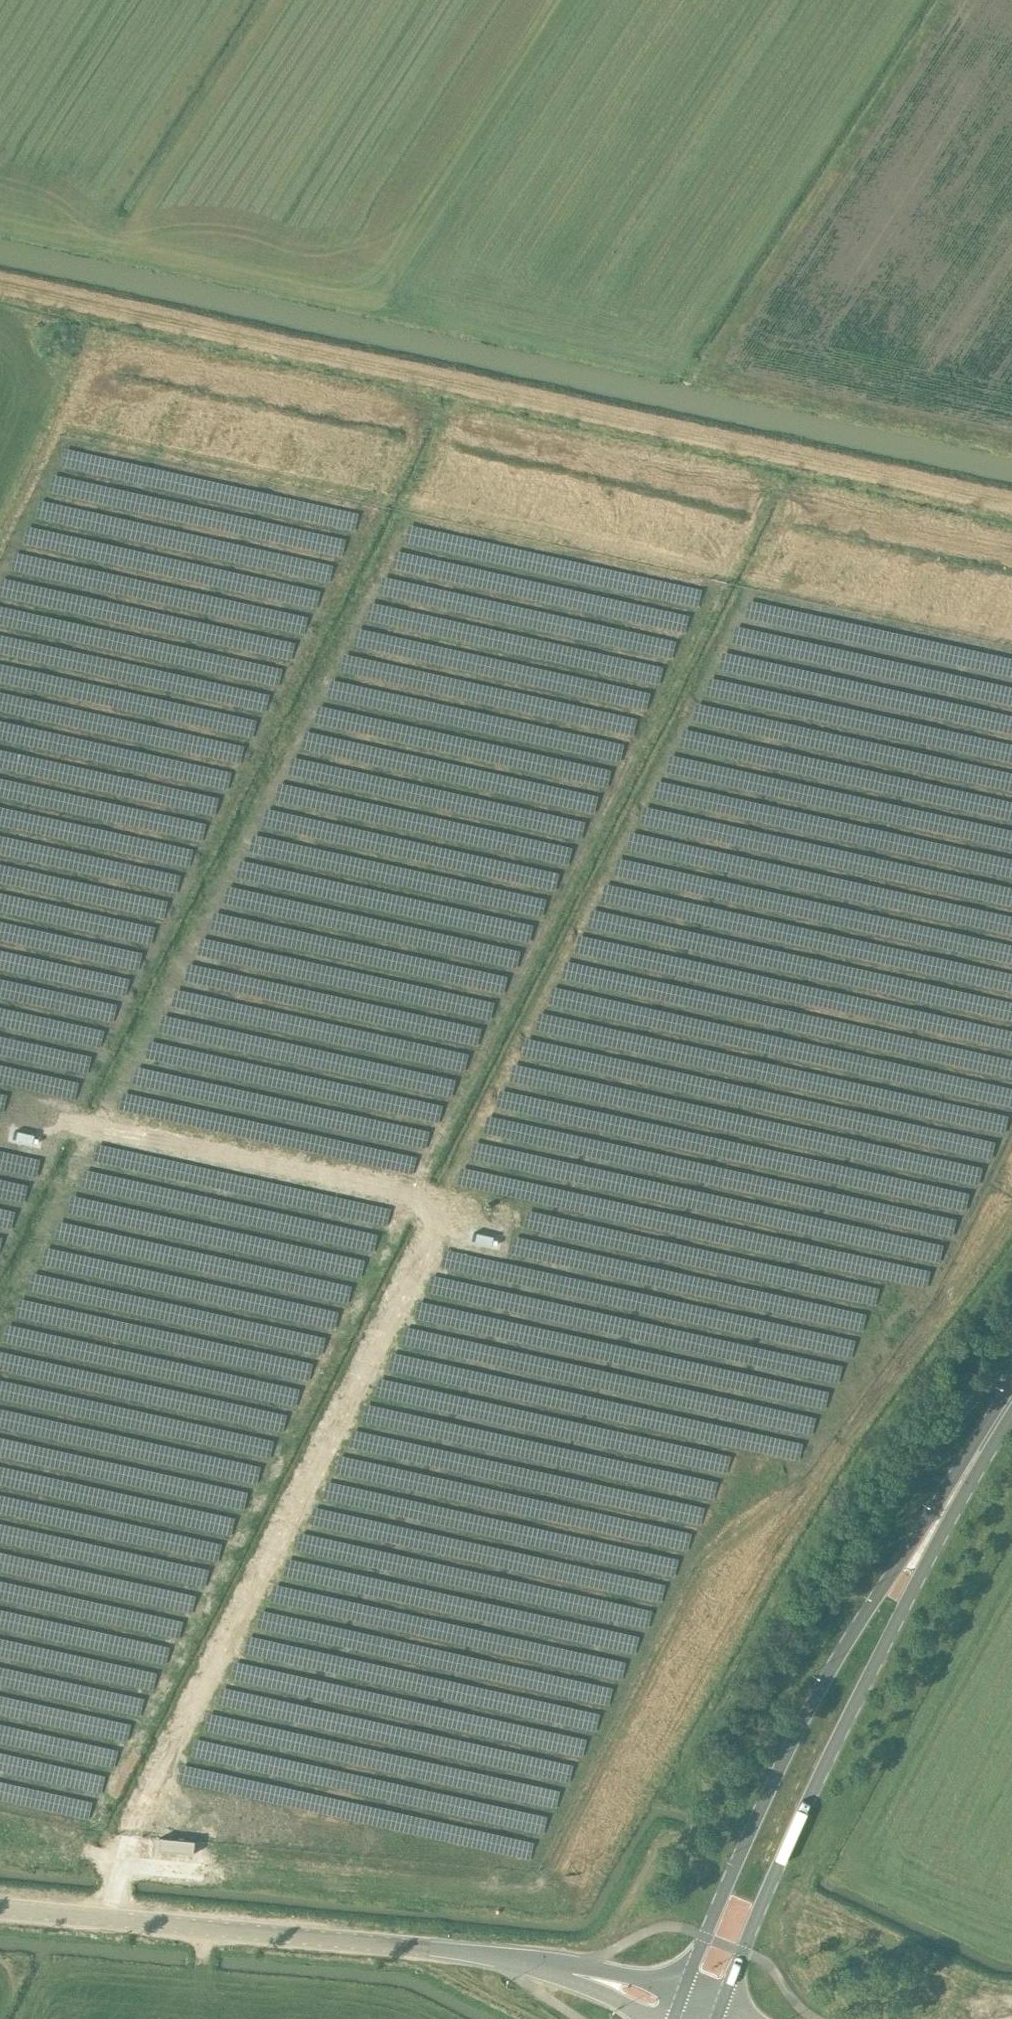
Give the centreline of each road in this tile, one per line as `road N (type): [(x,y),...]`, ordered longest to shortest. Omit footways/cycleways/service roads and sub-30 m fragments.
road 1 (track): [(0,280),(1011,504)]
road 2 (primary): [(998,1419),(974,1443),(836,1661),(757,1817),(681,1996)]
road 3 (primary): [(720,2010),(813,1785),(998,1419)]
road 4 (unclassified): [(507,1956),(0,1907)]
road 5 (unclassified): [(681,1996),(636,1977),(507,1956)]
road 6 (unclassified): [(507,1956),(651,2018)]

